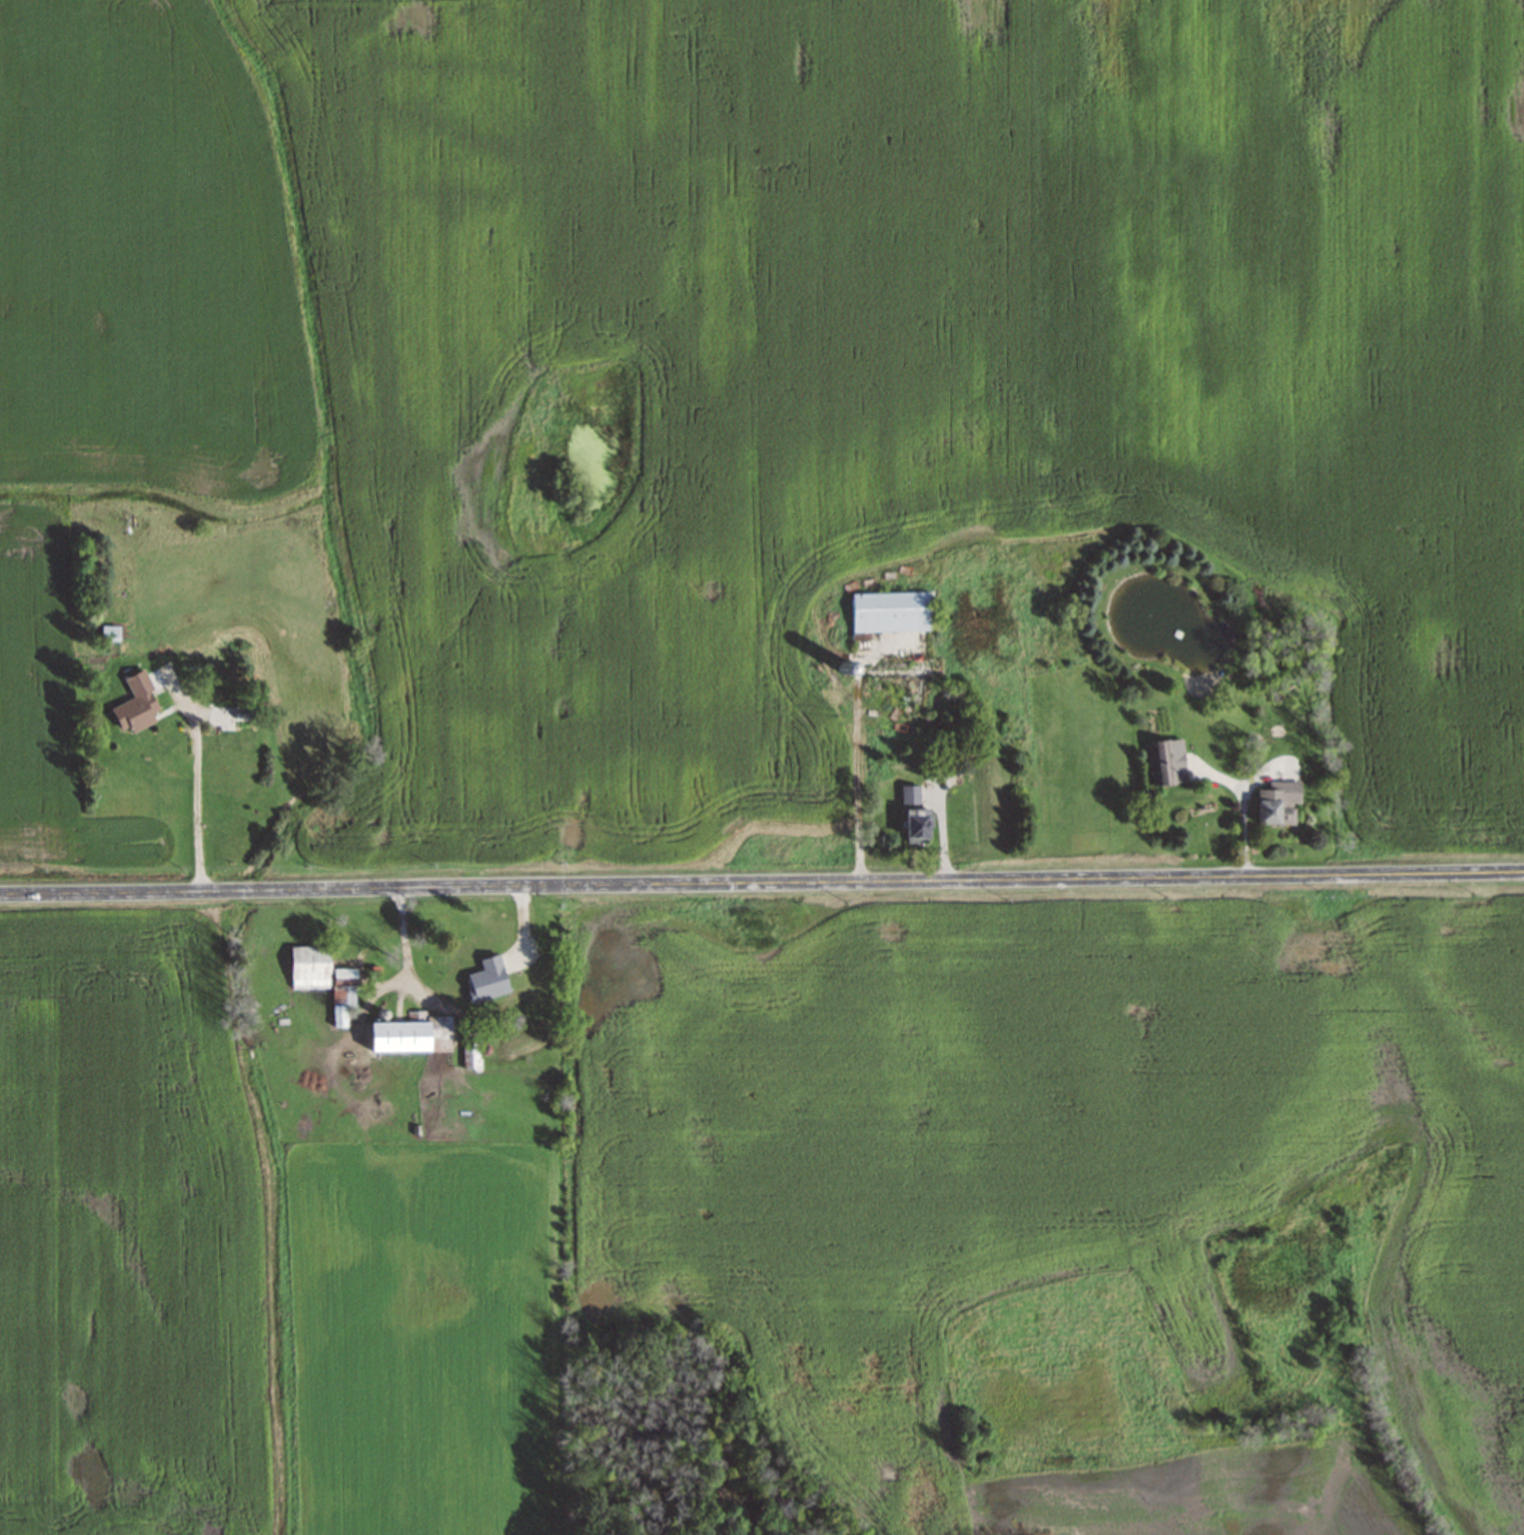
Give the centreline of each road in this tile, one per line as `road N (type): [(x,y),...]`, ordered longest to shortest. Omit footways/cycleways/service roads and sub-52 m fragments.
road 1 (tertiary): [(1523,872),(0,895)]

